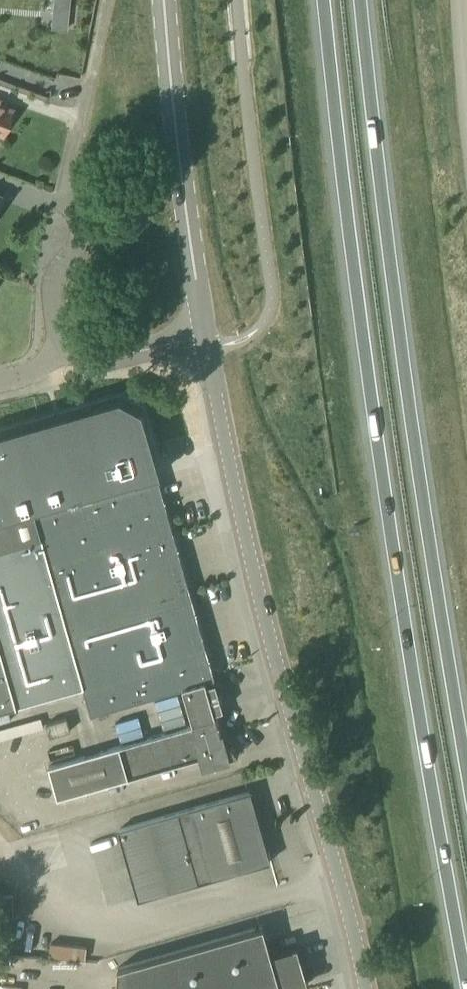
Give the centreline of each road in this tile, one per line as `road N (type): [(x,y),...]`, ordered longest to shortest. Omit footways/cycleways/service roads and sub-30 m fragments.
road 1 (trunk): [(320,0),(333,155),(396,587),(466,974)]
road 2 (trunk): [(466,784),(426,572),(369,152),(359,0)]
road 3 (tertiary): [(363,988),(247,546),(202,336)]
road 4 (tertiary): [(202,336),(163,0)]
road 5 (residential): [(67,343),(58,325),(59,243),(98,33)]
road 6 (residential): [(67,343),(101,360),(202,336)]

